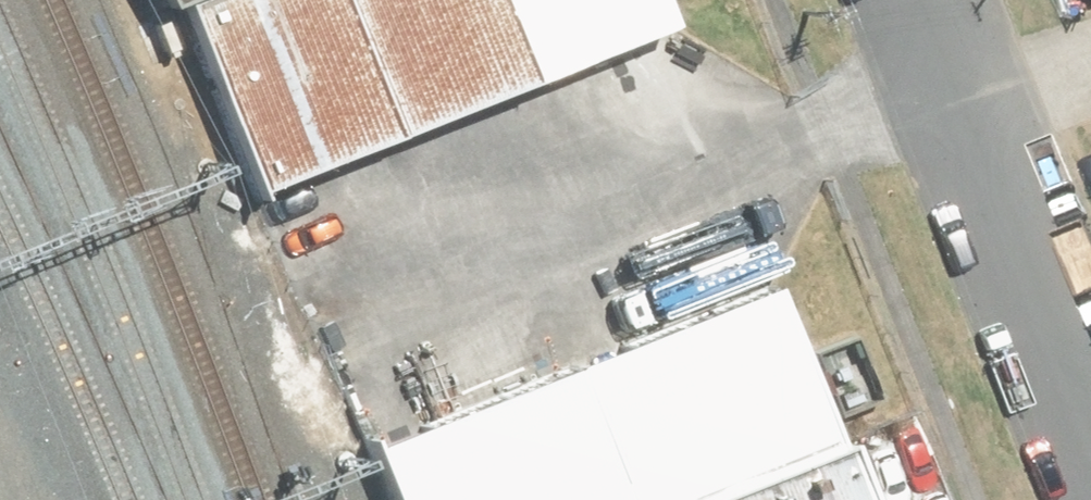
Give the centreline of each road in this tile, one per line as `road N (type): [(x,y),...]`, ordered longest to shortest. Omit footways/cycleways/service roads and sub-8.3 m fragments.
road 1 (unclassified): [(1090,444),(911,0)]

